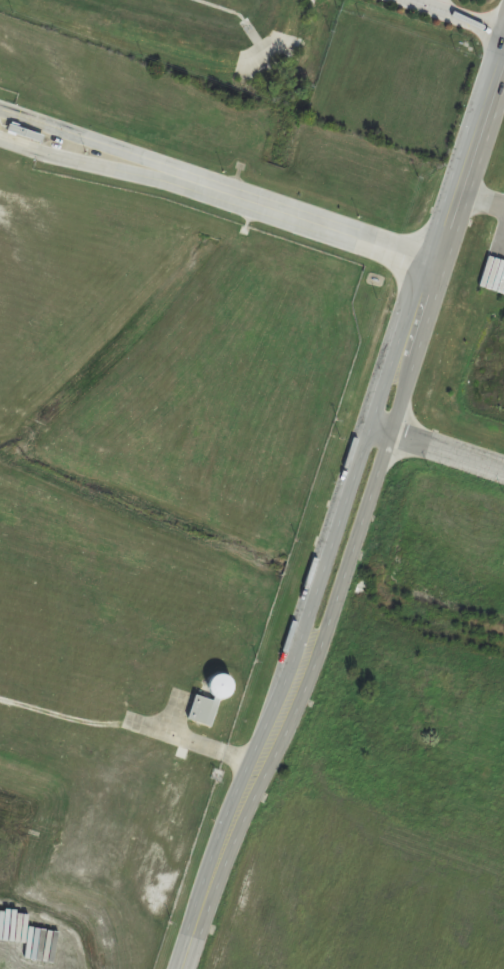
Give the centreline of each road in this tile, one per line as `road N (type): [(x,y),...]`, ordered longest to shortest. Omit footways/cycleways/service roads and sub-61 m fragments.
road 1 (residential): [(434,264),(0,120)]
road 2 (tertiary): [(415,320),(382,365),(299,627),(299,671)]
road 3 (tertiary): [(299,671),(322,632),(389,437),(415,320)]
road 4 (tertiary): [(179,968),(212,868),(299,671)]
road 5 (tertiary): [(415,320),(503,48)]
road 6 (residential): [(503,474),(389,437)]

